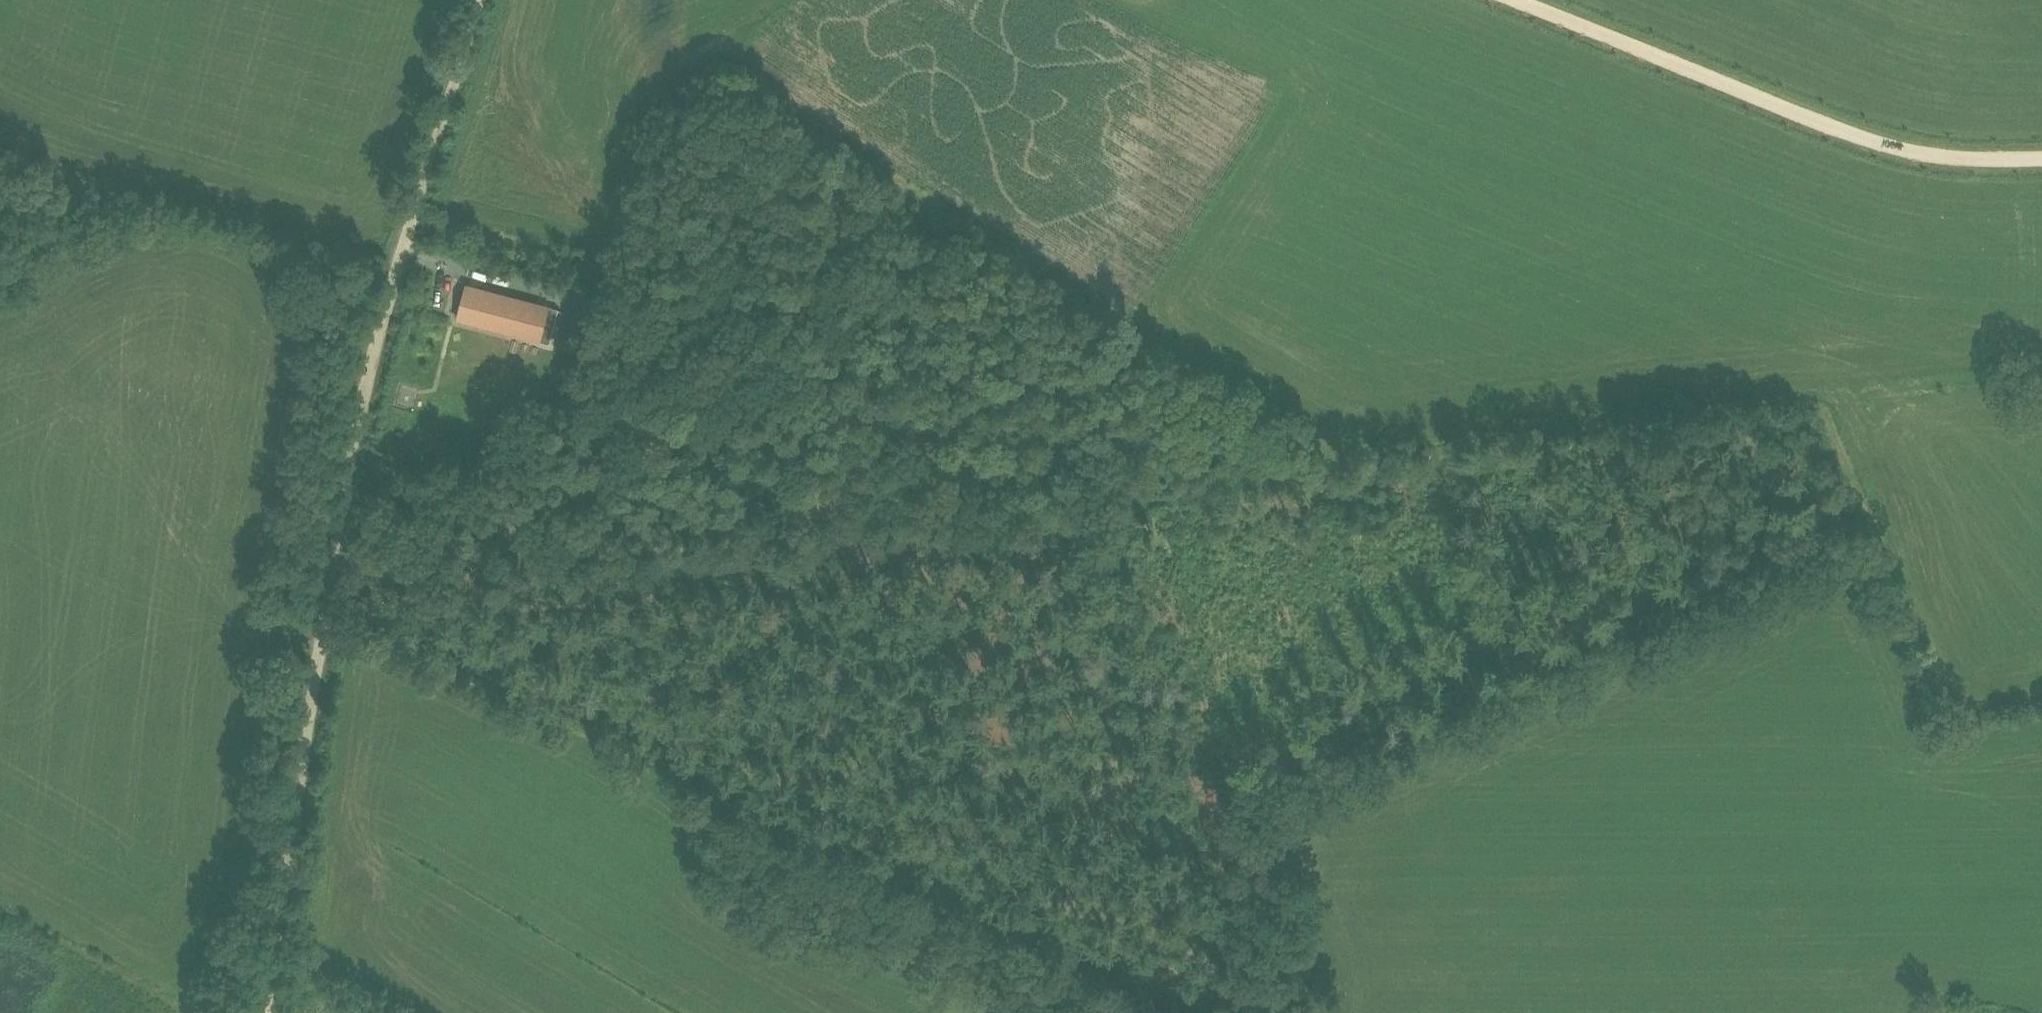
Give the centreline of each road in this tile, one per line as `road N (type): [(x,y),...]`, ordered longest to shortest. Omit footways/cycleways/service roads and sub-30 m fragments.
road 1 (track): [(414,215),(355,447),(265,1012)]
road 2 (track): [(2041,160),(1921,158),(1522,0)]
road 3 (track): [(480,0),(414,215)]

